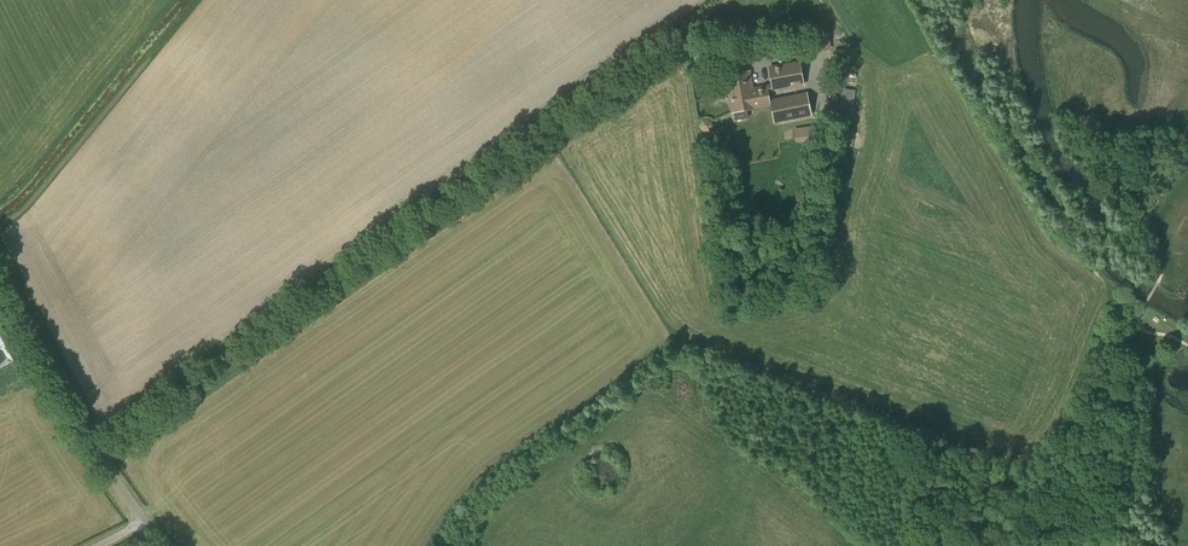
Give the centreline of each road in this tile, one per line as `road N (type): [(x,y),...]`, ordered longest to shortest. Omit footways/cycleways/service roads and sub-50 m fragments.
road 1 (unclassified): [(167,545),(99,452),(0,271)]

